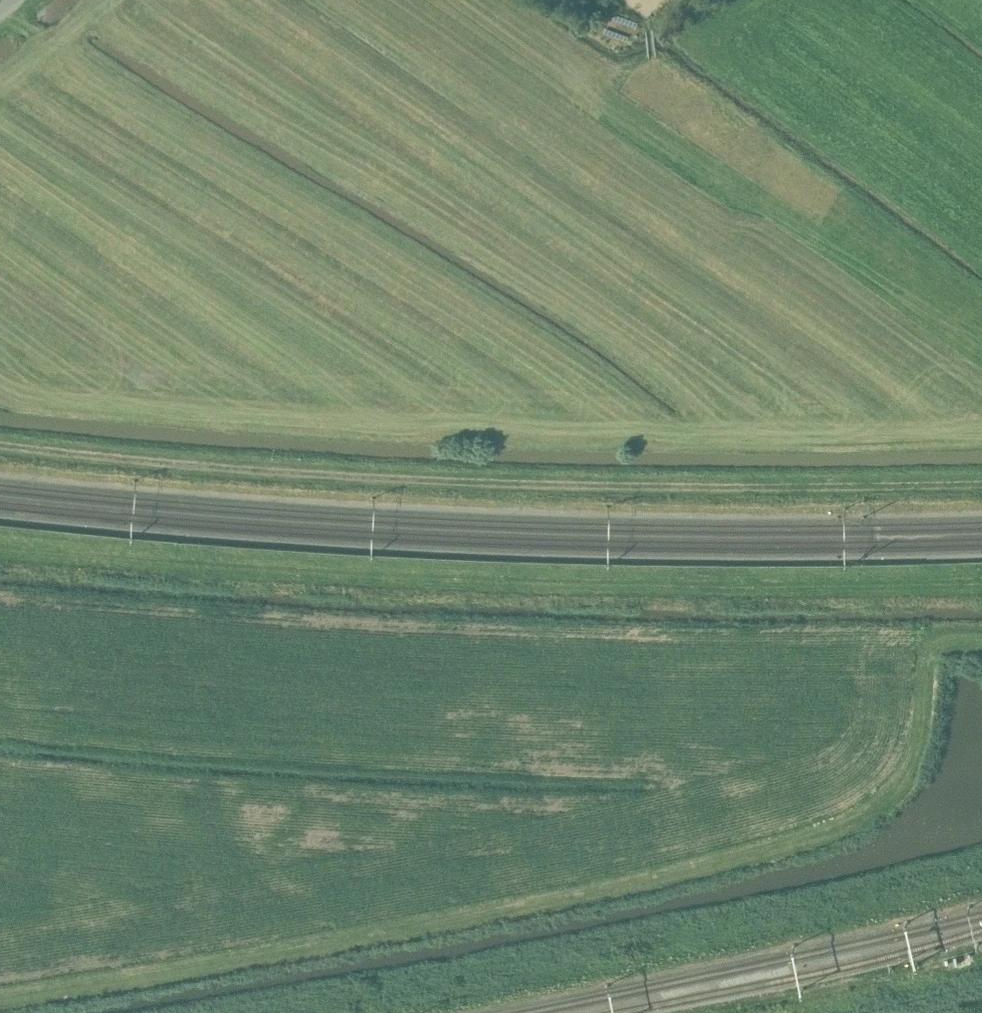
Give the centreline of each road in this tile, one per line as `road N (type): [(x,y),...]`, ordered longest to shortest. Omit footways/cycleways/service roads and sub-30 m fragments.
road 1 (track): [(0,442),(375,476),(981,480)]

